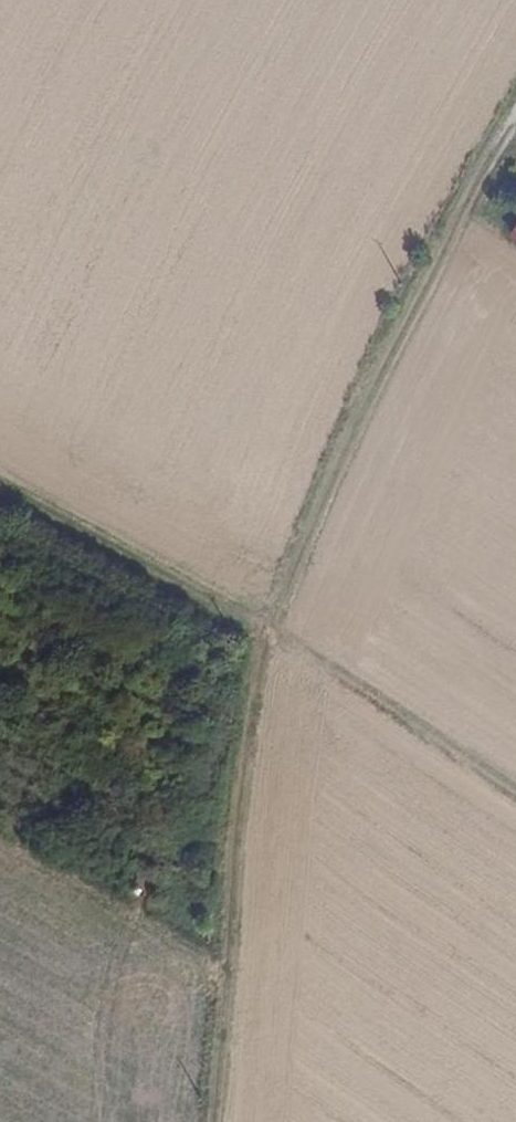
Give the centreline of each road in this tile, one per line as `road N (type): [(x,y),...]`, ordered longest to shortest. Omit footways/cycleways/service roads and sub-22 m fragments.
road 1 (track): [(515,117),(467,193),(358,402),(274,596),(236,789),(216,1121)]
road 2 (track): [(0,490),(296,646),(515,792)]

